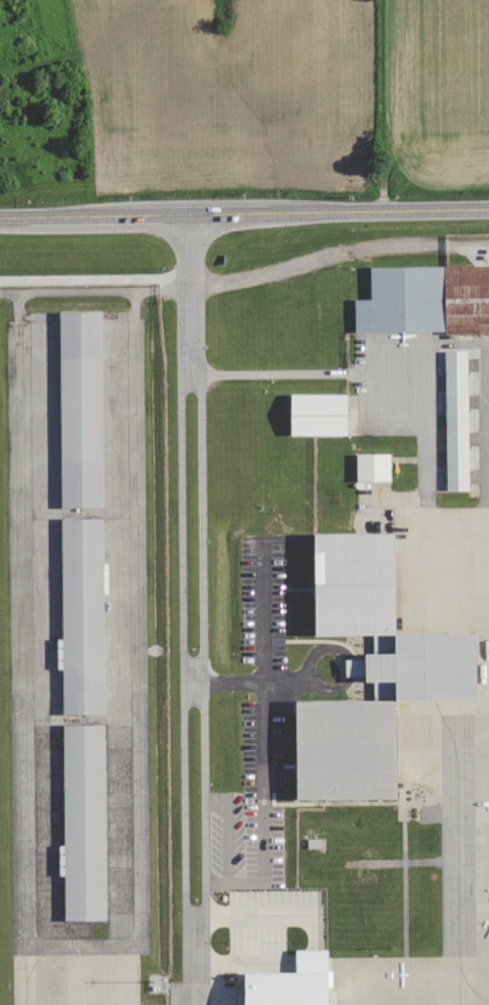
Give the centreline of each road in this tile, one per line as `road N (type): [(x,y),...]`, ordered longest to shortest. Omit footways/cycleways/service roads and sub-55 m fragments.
road 1 (primary): [(0,225),(488,218)]

